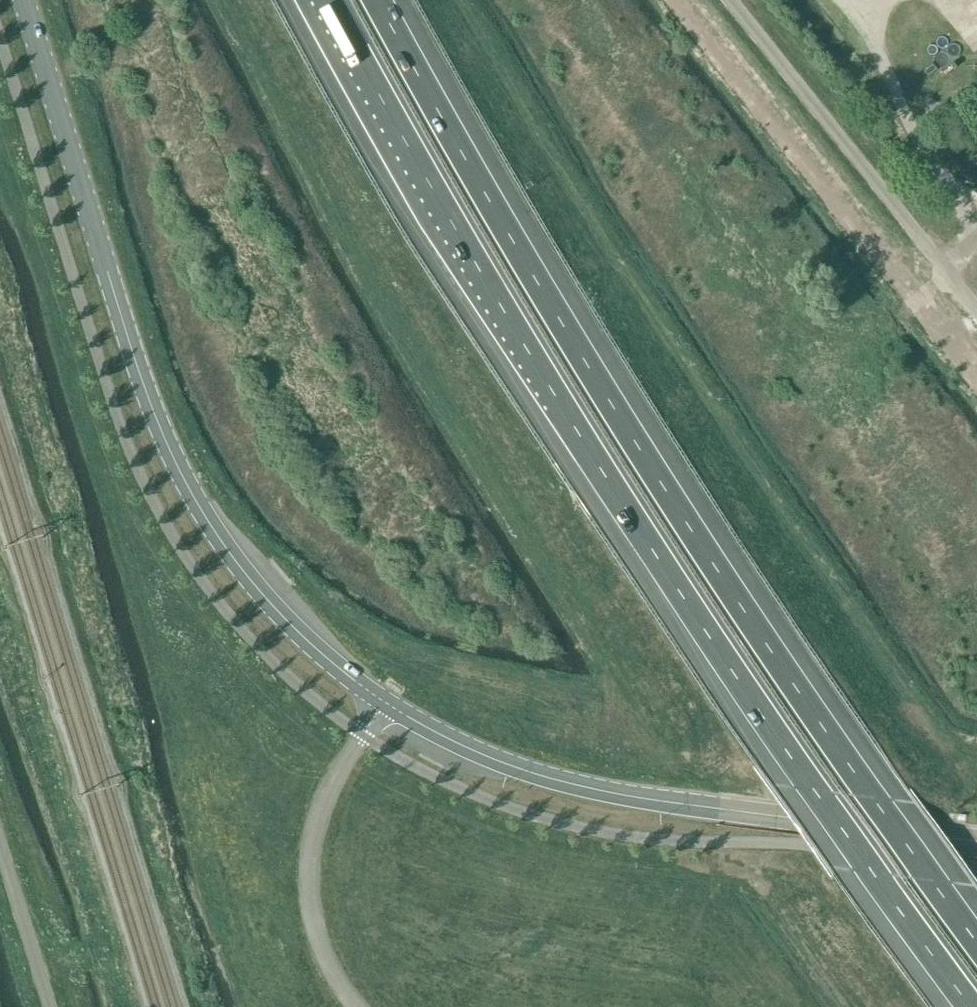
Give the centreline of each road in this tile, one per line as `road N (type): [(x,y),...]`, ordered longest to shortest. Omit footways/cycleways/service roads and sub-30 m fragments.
road 1 (motorway): [(324,0),(533,368),(813,790),(973,1006)]
road 2 (motorway): [(976,939),(635,456),(377,0)]
road 3 (tertiary): [(384,703),(282,624),(198,519),(137,387),(20,0)]
road 4 (tertiary): [(976,842),(682,807),(564,783),(449,741),(384,703)]
road 5 (unclassified): [(976,309),(730,0)]
road 6 (unclassified): [(352,1006),(314,928),(309,895),(338,777),(384,703)]
road 7 (unclassified): [(49,1006),(0,846)]

